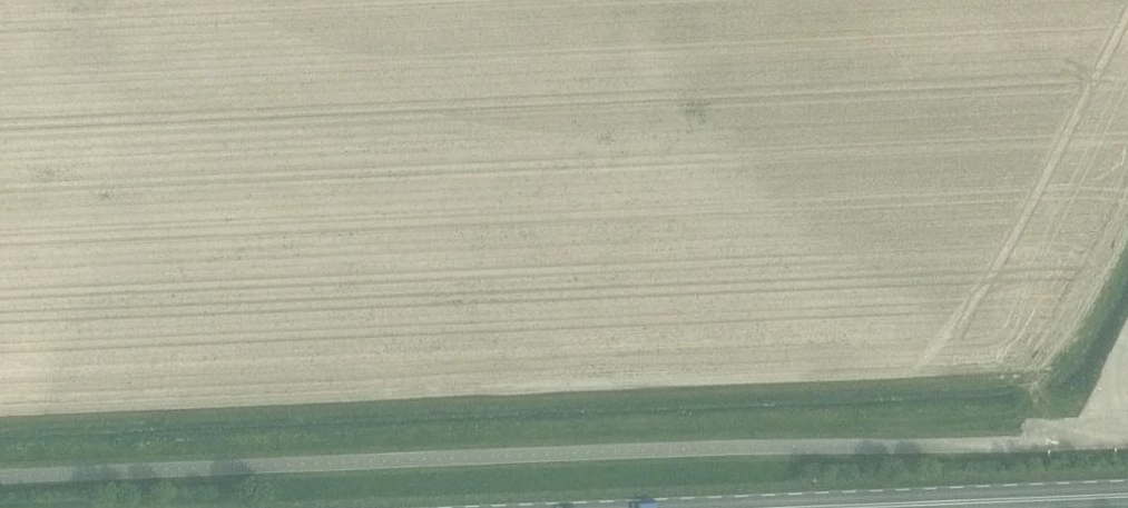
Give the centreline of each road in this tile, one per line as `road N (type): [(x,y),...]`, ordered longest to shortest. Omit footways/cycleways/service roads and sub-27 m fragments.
road 1 (primary): [(1127,494),(787,507)]

